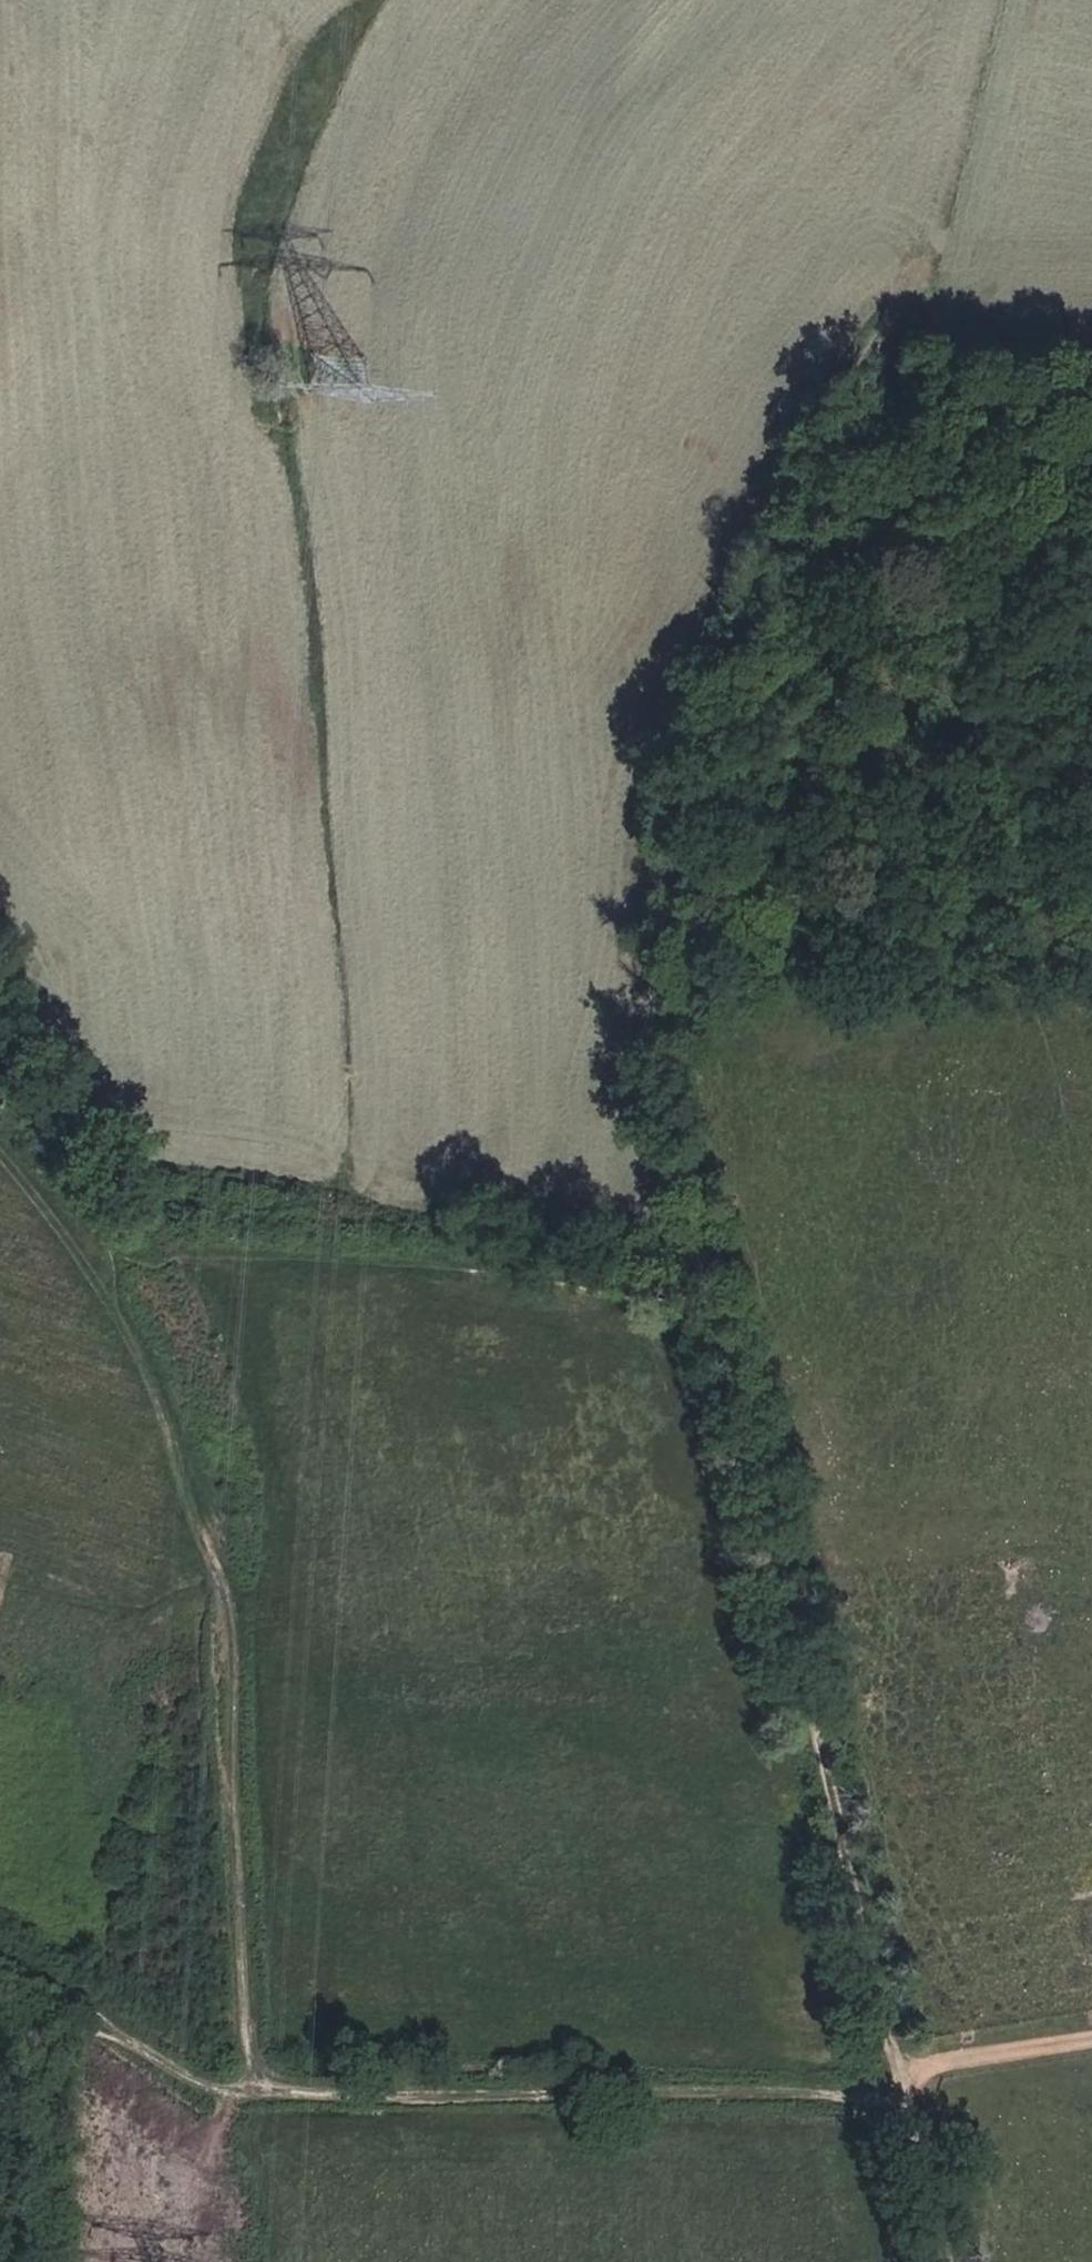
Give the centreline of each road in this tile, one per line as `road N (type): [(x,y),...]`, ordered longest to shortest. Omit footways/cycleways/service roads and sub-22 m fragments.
road 1 (track): [(1091,408),(865,400),(764,572),(705,757),(674,1014),(744,1402),(898,2085)]
road 2 (track): [(898,2085),(868,2099),(241,2095),(182,2079),(0,1980)]
road 3 (track): [(1091,2038),(927,2067),(898,2085)]
road 4 (track): [(898,2085),(939,2261)]

